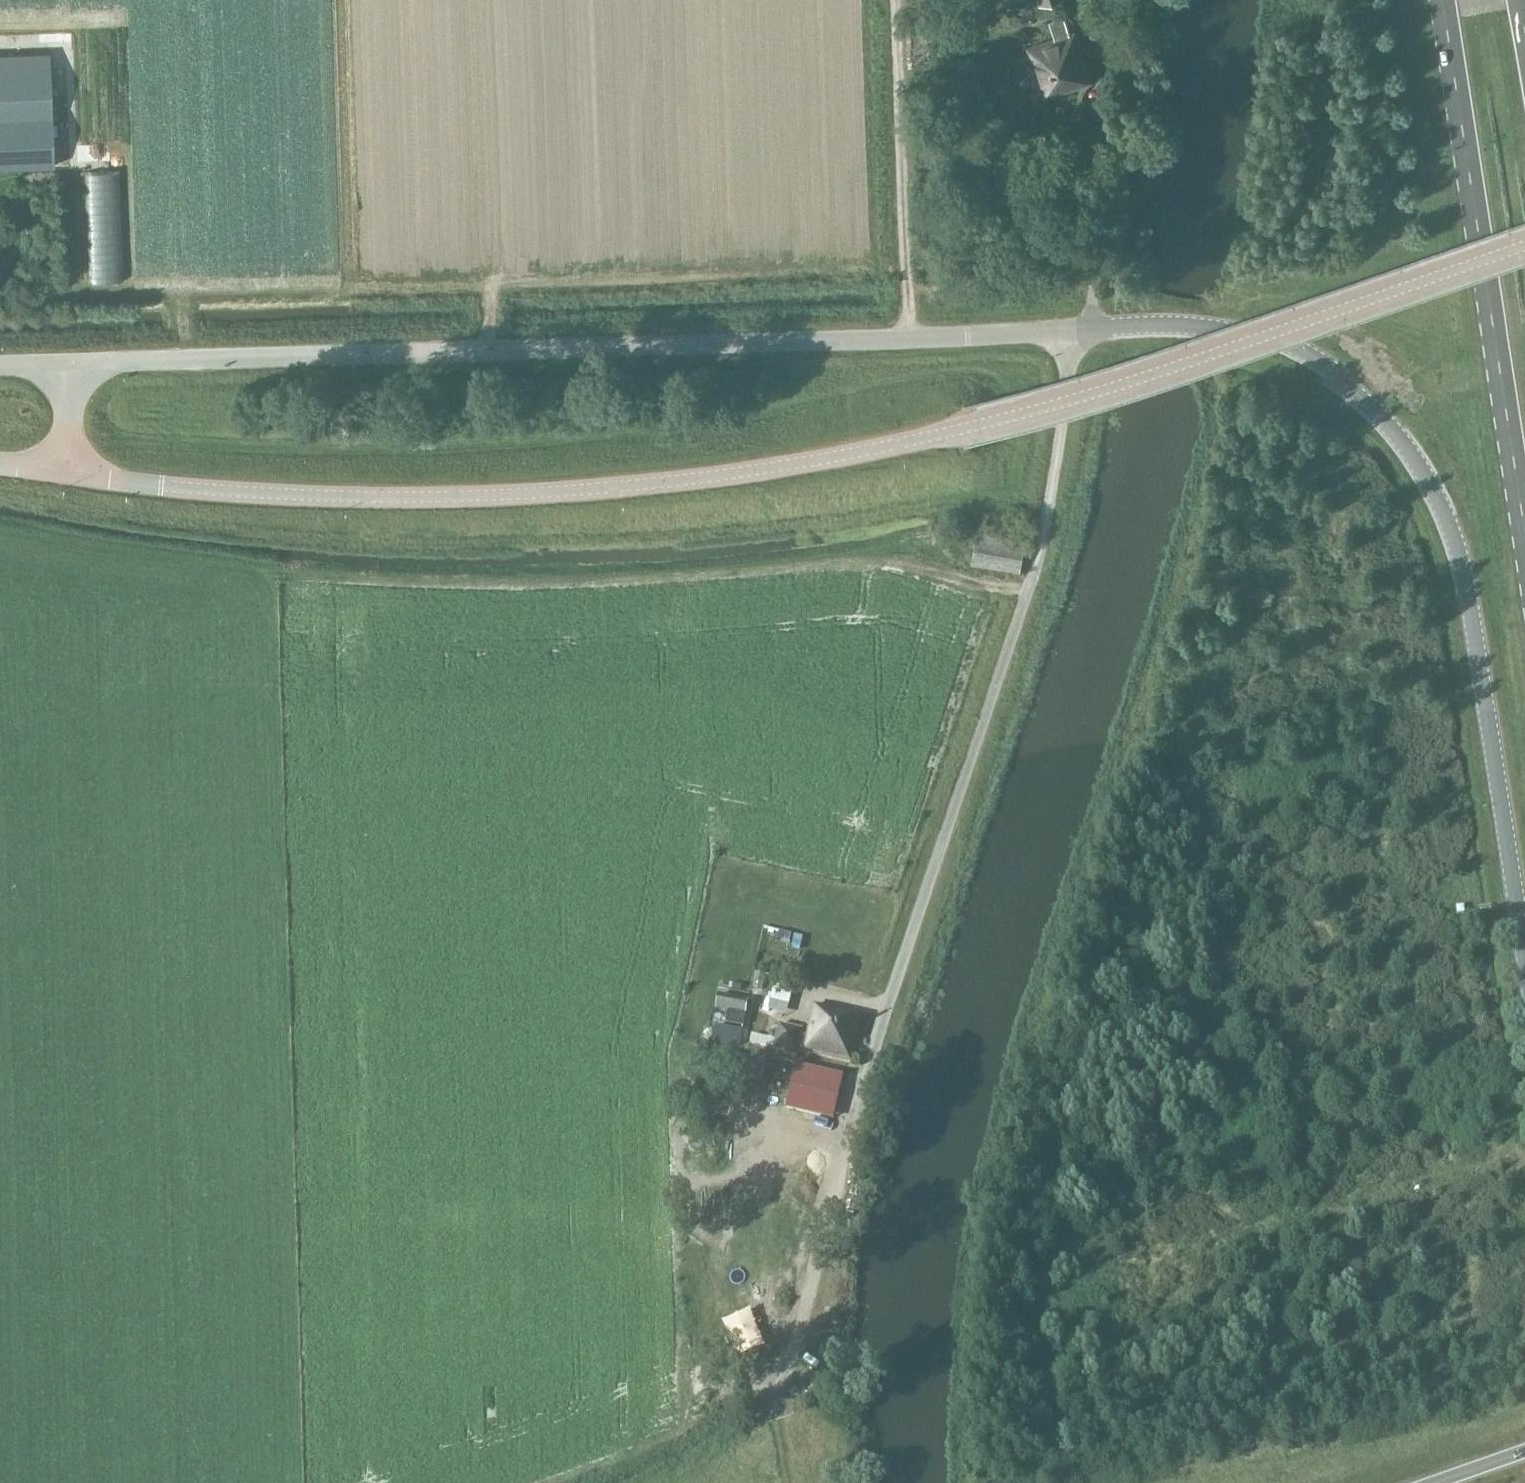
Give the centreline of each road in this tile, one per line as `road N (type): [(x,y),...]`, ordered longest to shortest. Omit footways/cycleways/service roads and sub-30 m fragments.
road 1 (unclassified): [(1524,962),(1465,577),(1446,516),(1375,413),(1287,351),(1171,324),(70,363)]
road 2 (unclassified): [(74,475),(407,498),(611,489),(783,466),(1084,395),(1524,244)]
road 3 (primary): [(1443,0),(1524,533)]

